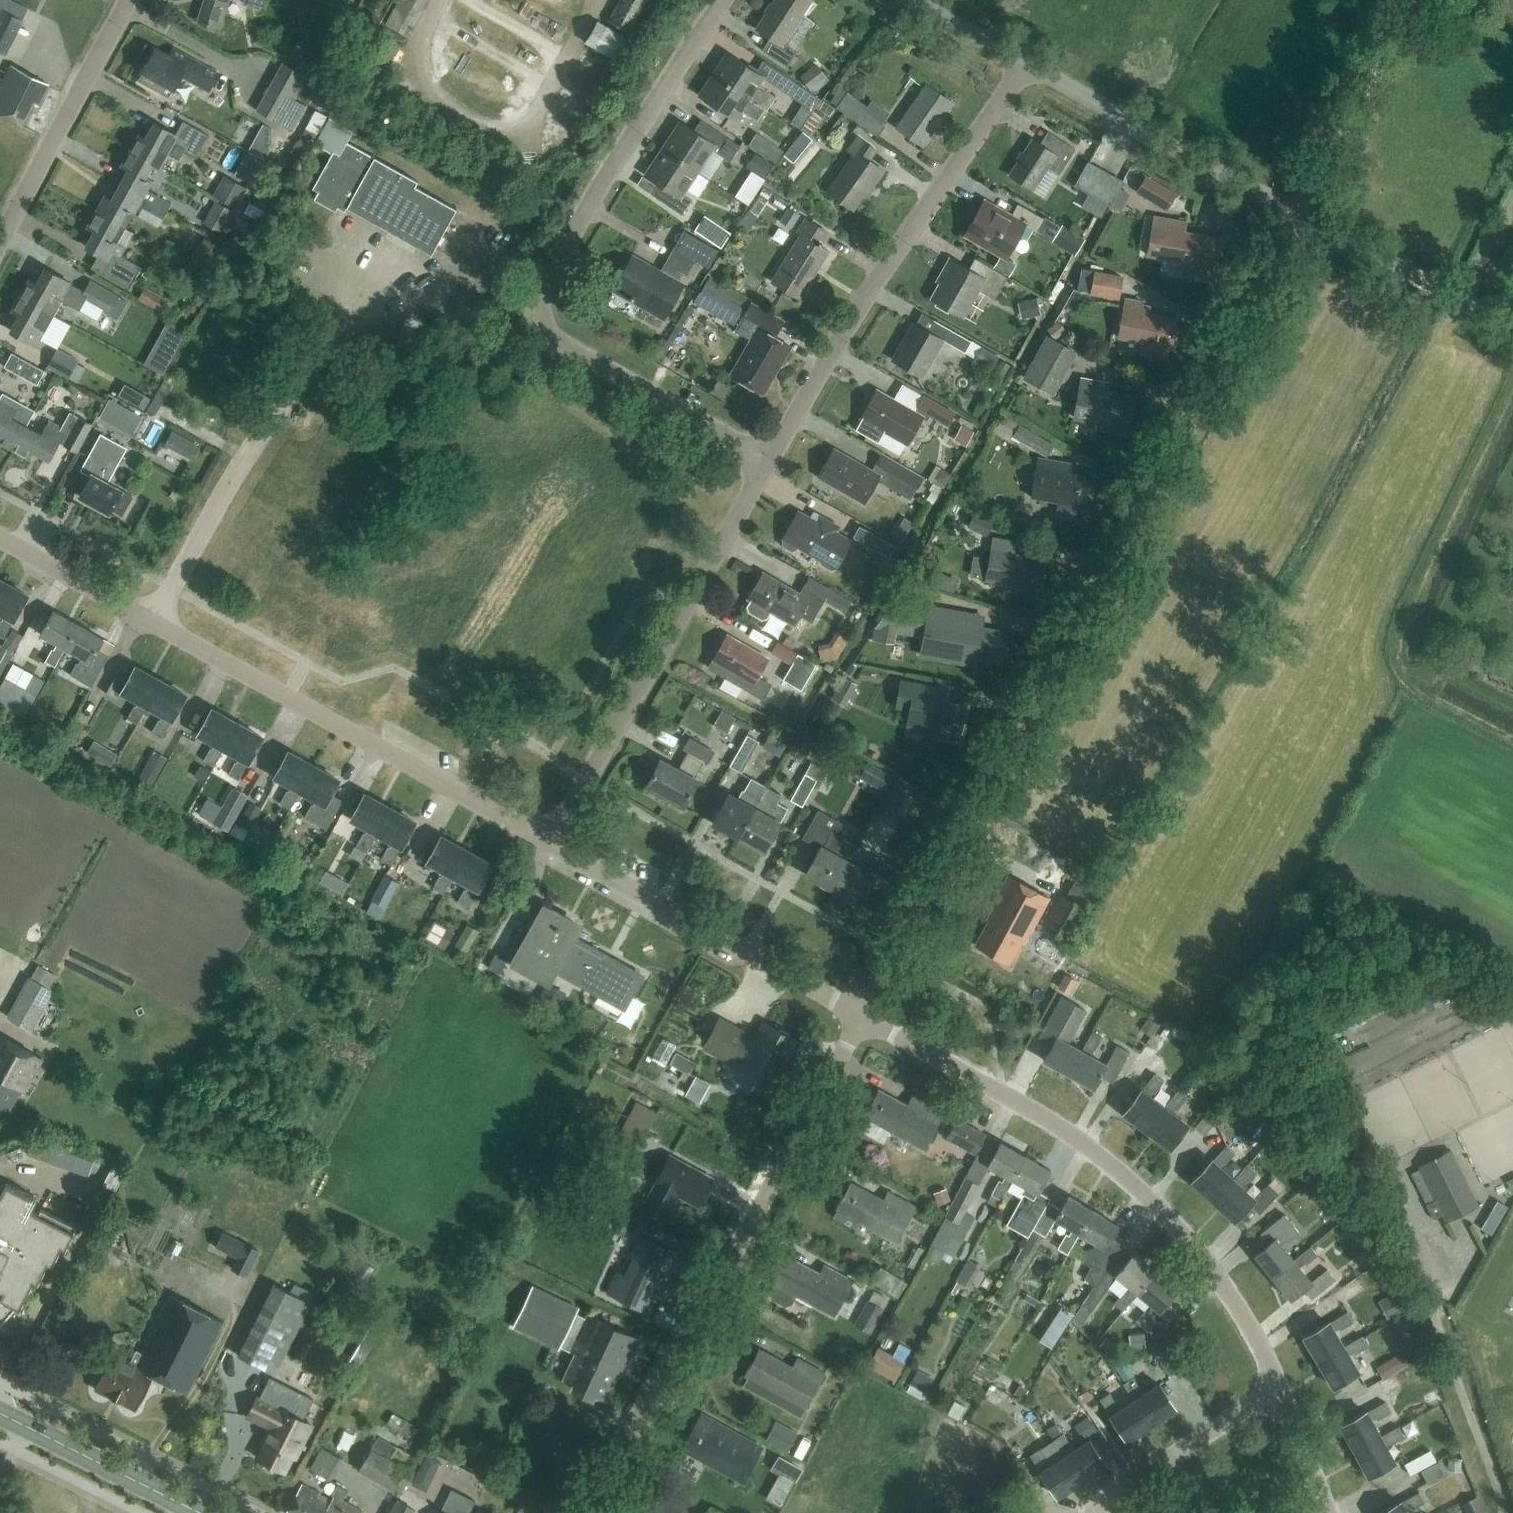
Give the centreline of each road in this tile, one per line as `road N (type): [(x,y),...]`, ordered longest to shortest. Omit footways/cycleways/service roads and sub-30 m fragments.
road 1 (residential): [(861,1017),(1302,213)]
road 2 (residential): [(769,460),(556,337),(540,305),(590,200),(721,0)]
road 3 (residential): [(550,842),(0,537)]
road 4 (residential): [(1282,1392),(1229,1290),(1161,1209),(1107,1161),(1049,1120),(861,1017)]
road 5 (residential): [(593,1512),(861,1017)]
road 6 (residential): [(769,460),(896,248),(1026,63)]
road 7 (residential): [(550,842),(769,460)]
road 8 (residential): [(861,1017),(550,842)]
road 9 (unclassified): [(1302,213),(1026,63)]
road 10 (residential): [(0,242),(130,0)]
road 11 (residential): [(1302,213),(1417,0)]
road 12 (unclassified): [(1512,328),(1302,213)]
road 13 (secondary): [(201,1512),(0,1413)]
road 14 (residential): [(1282,1392),(1100,1503),(1100,1512)]
road 15 (unclassified): [(1026,63),(913,0)]
road 16 (residential): [(1329,1512),(1282,1392)]

